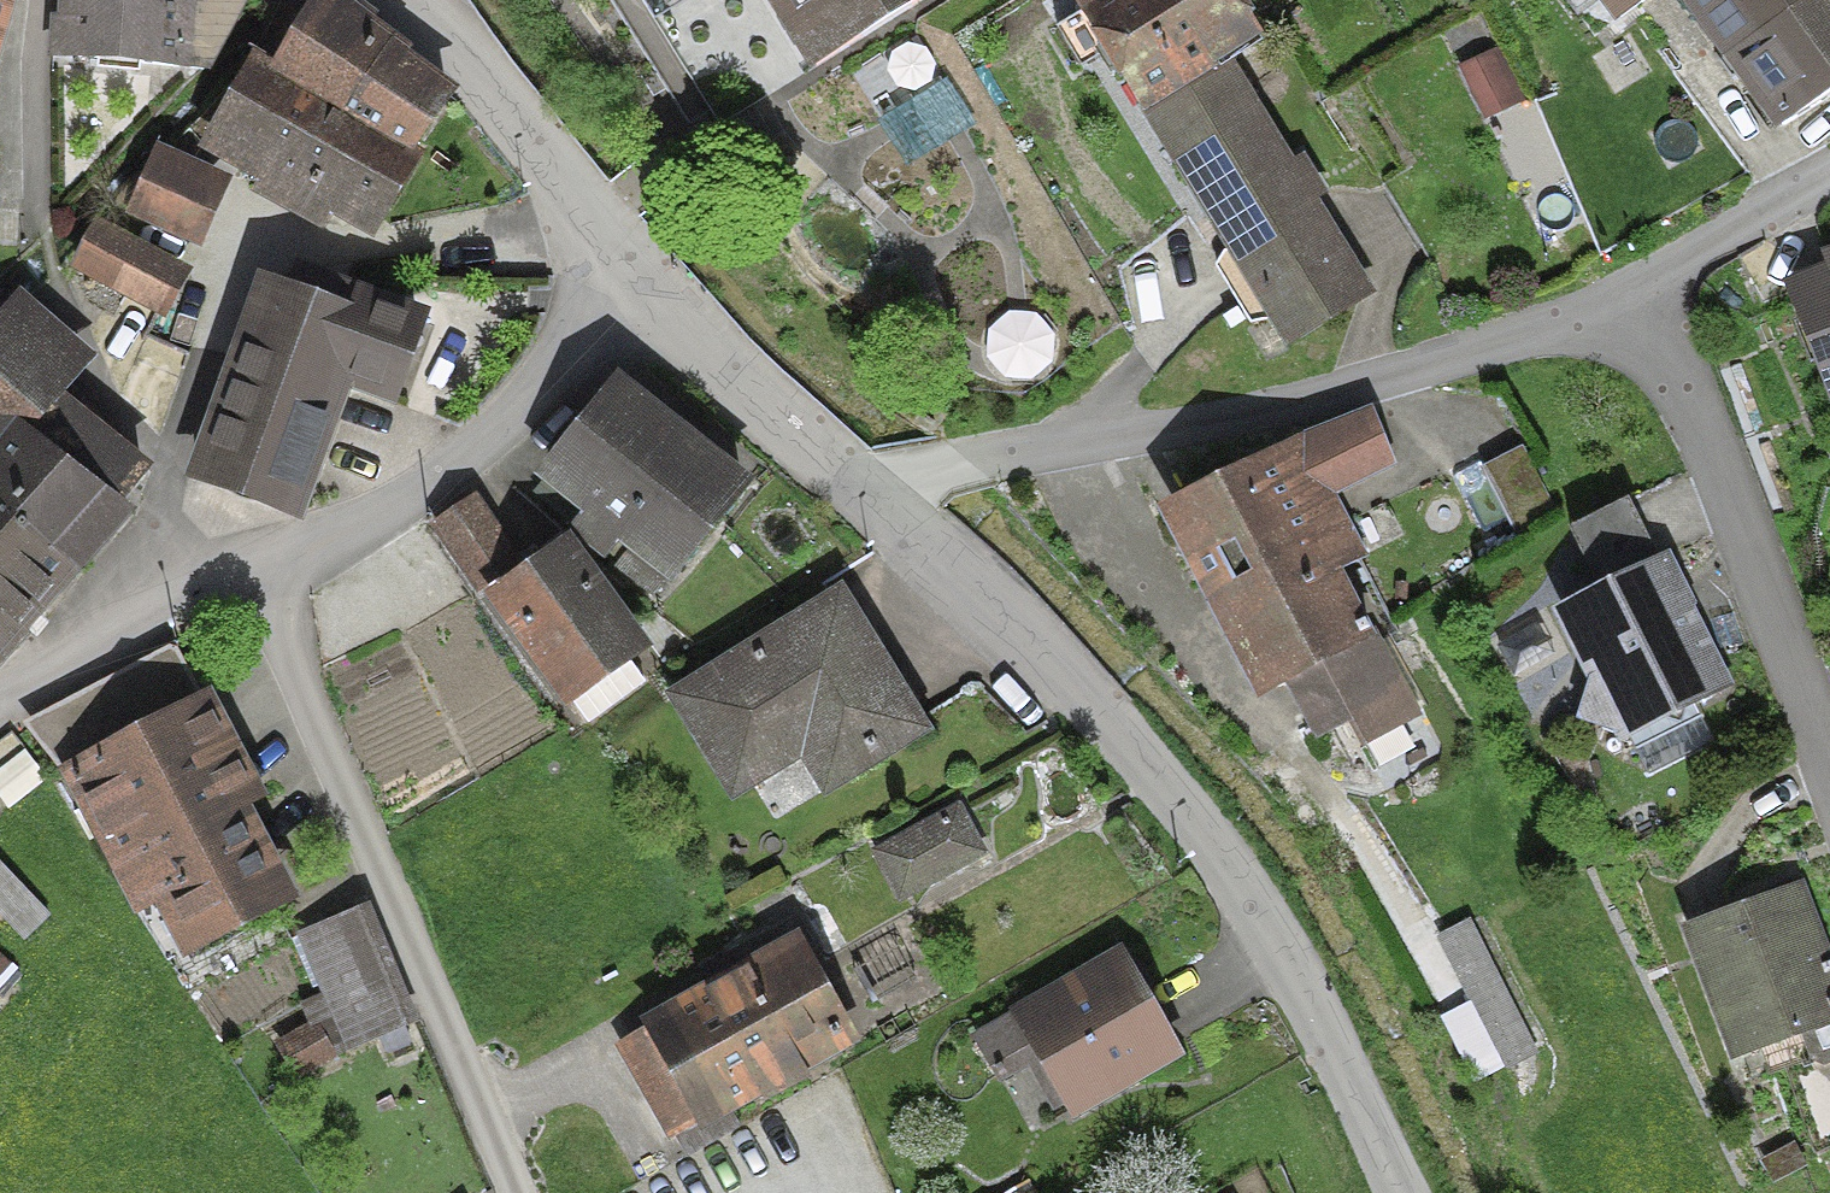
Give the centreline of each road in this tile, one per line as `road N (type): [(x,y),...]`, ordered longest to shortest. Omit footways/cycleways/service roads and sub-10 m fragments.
road 1 (residential): [(873,507),(1064,689),(1255,916),(1393,1192)]
road 2 (residential): [(1622,317),(1306,410),(1096,448),(967,460),(904,483),(873,507)]
road 3 (residential): [(281,566),(287,664),(507,1192)]
road 4 (residential): [(34,0),(37,193),(61,300),(182,509),(213,601)]
road 5 (residential): [(1622,317),(1829,802)]
road 6 (residential): [(623,290),(481,464),(368,530),(281,566)]
road 7 (residential): [(383,0),(514,132),(623,290)]
road 8 (residential): [(623,290),(873,507)]
road 9 (residential): [(1829,186),(1622,317)]
road 10 (residential): [(213,601),(0,713)]

